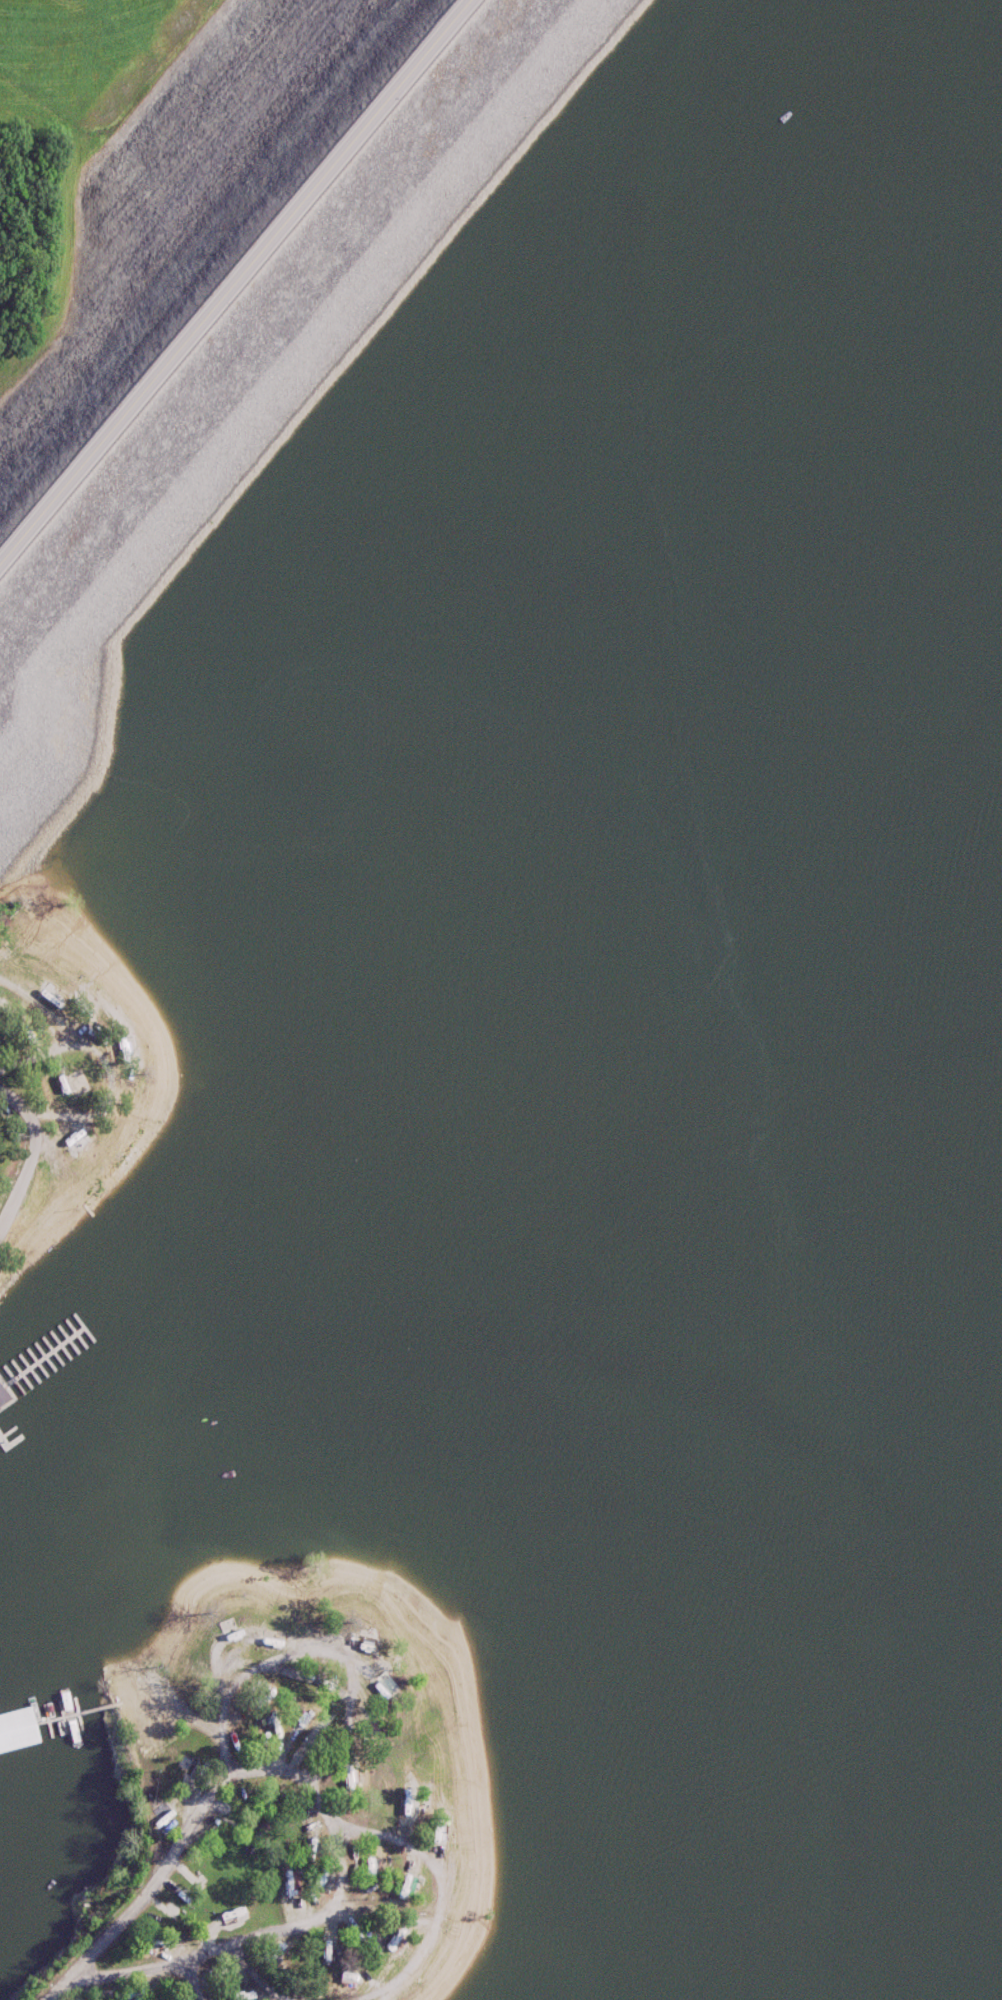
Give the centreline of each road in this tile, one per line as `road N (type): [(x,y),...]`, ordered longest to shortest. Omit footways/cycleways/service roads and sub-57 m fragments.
road 1 (secondary): [(489,0),(0,593)]
road 2 (residential): [(44,1999),(204,1797),(263,1767),(295,1771),(313,1802),(340,1825),(398,1841),(436,1865),(440,1887),(424,1945),(390,1987),(358,1999)]
road 3 (residential): [(74,1970),(108,1977),(305,1924),(331,1906),(340,1825)]
road 4 (residential): [(0,1087),(24,1108),(34,1145),(0,1215)]

